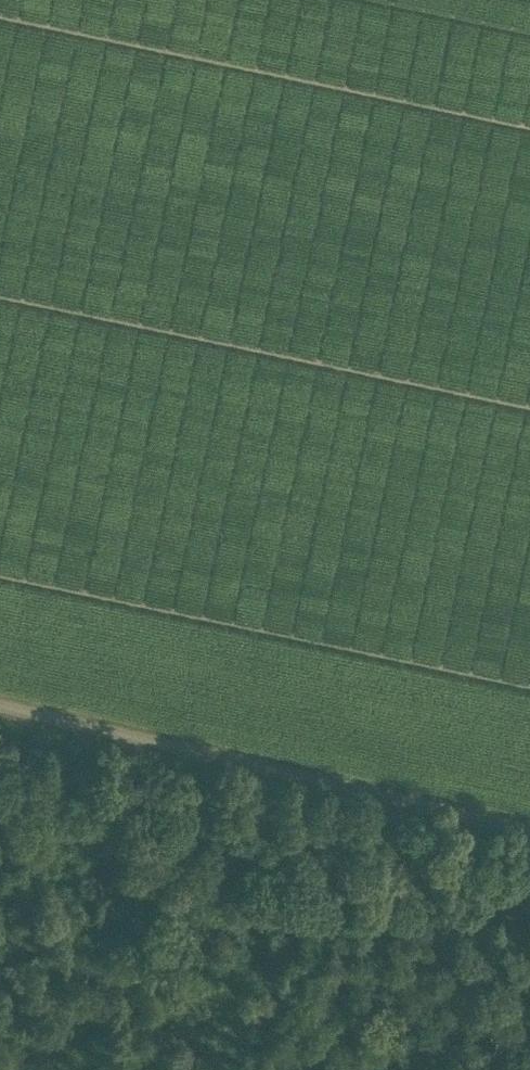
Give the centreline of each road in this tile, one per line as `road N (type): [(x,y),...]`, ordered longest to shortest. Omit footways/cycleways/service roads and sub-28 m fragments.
road 1 (unclassified): [(0,699),(529,826)]

